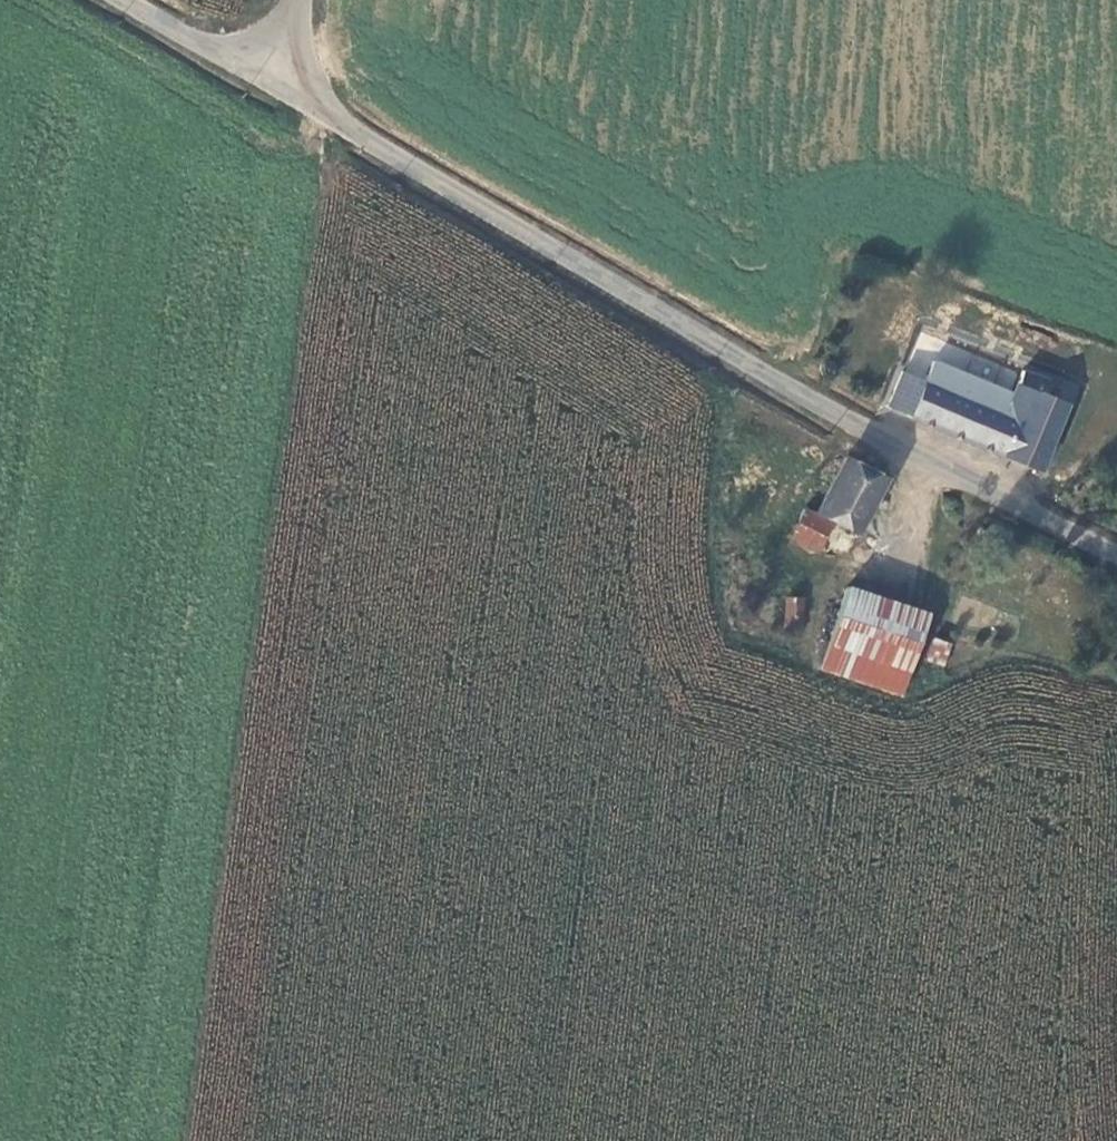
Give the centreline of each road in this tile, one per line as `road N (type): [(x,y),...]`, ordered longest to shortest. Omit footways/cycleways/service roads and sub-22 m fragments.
road 1 (unclassified): [(1116,552),(906,450),(276,82)]
road 2 (unclassified): [(276,82),(124,0)]

